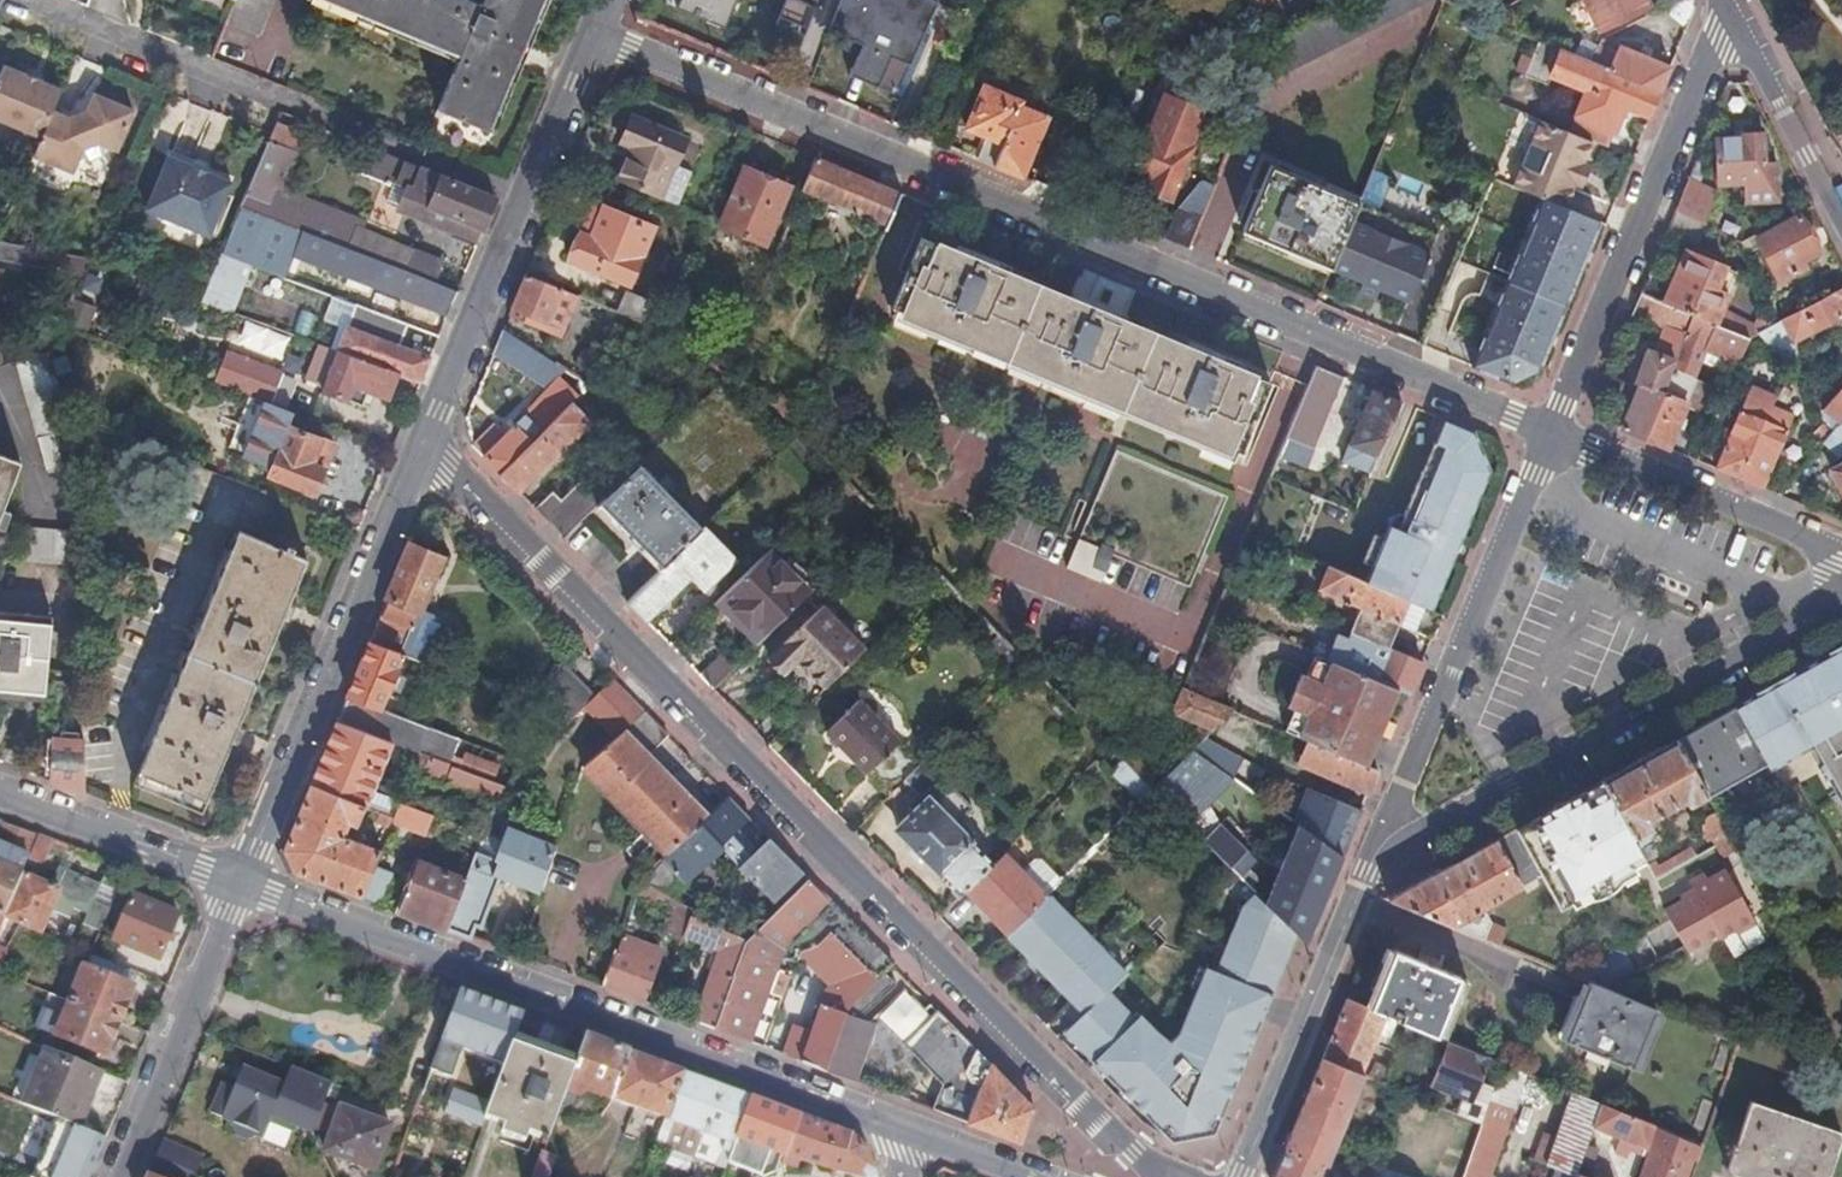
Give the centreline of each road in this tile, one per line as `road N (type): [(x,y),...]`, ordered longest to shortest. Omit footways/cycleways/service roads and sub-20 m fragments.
road 1 (residential): [(1162,1176),(425,446)]
road 2 (residential): [(1551,435),(598,34)]
road 3 (residential): [(241,887),(902,1131)]
road 4 (residential): [(1383,836),(1440,827),(1841,607)]
road 5 (tertiary): [(425,446),(241,887)]
road 6 (residential): [(1726,3),(1719,38),(1551,435)]
road 7 (tertiary): [(598,34),(425,446)]
road 8 (residential): [(1551,435),(1383,836)]
road 9 (residential): [(1383,836),(1242,1176)]
road 10 (residential): [(1841,562),(1551,435)]
road 11 (tertiary): [(241,887),(120,1176)]
road 12 (residential): [(0,796),(241,887)]
road 13 (residential): [(1726,3),(1841,219)]
road 14 (residential): [(902,1131),(1036,1176)]

